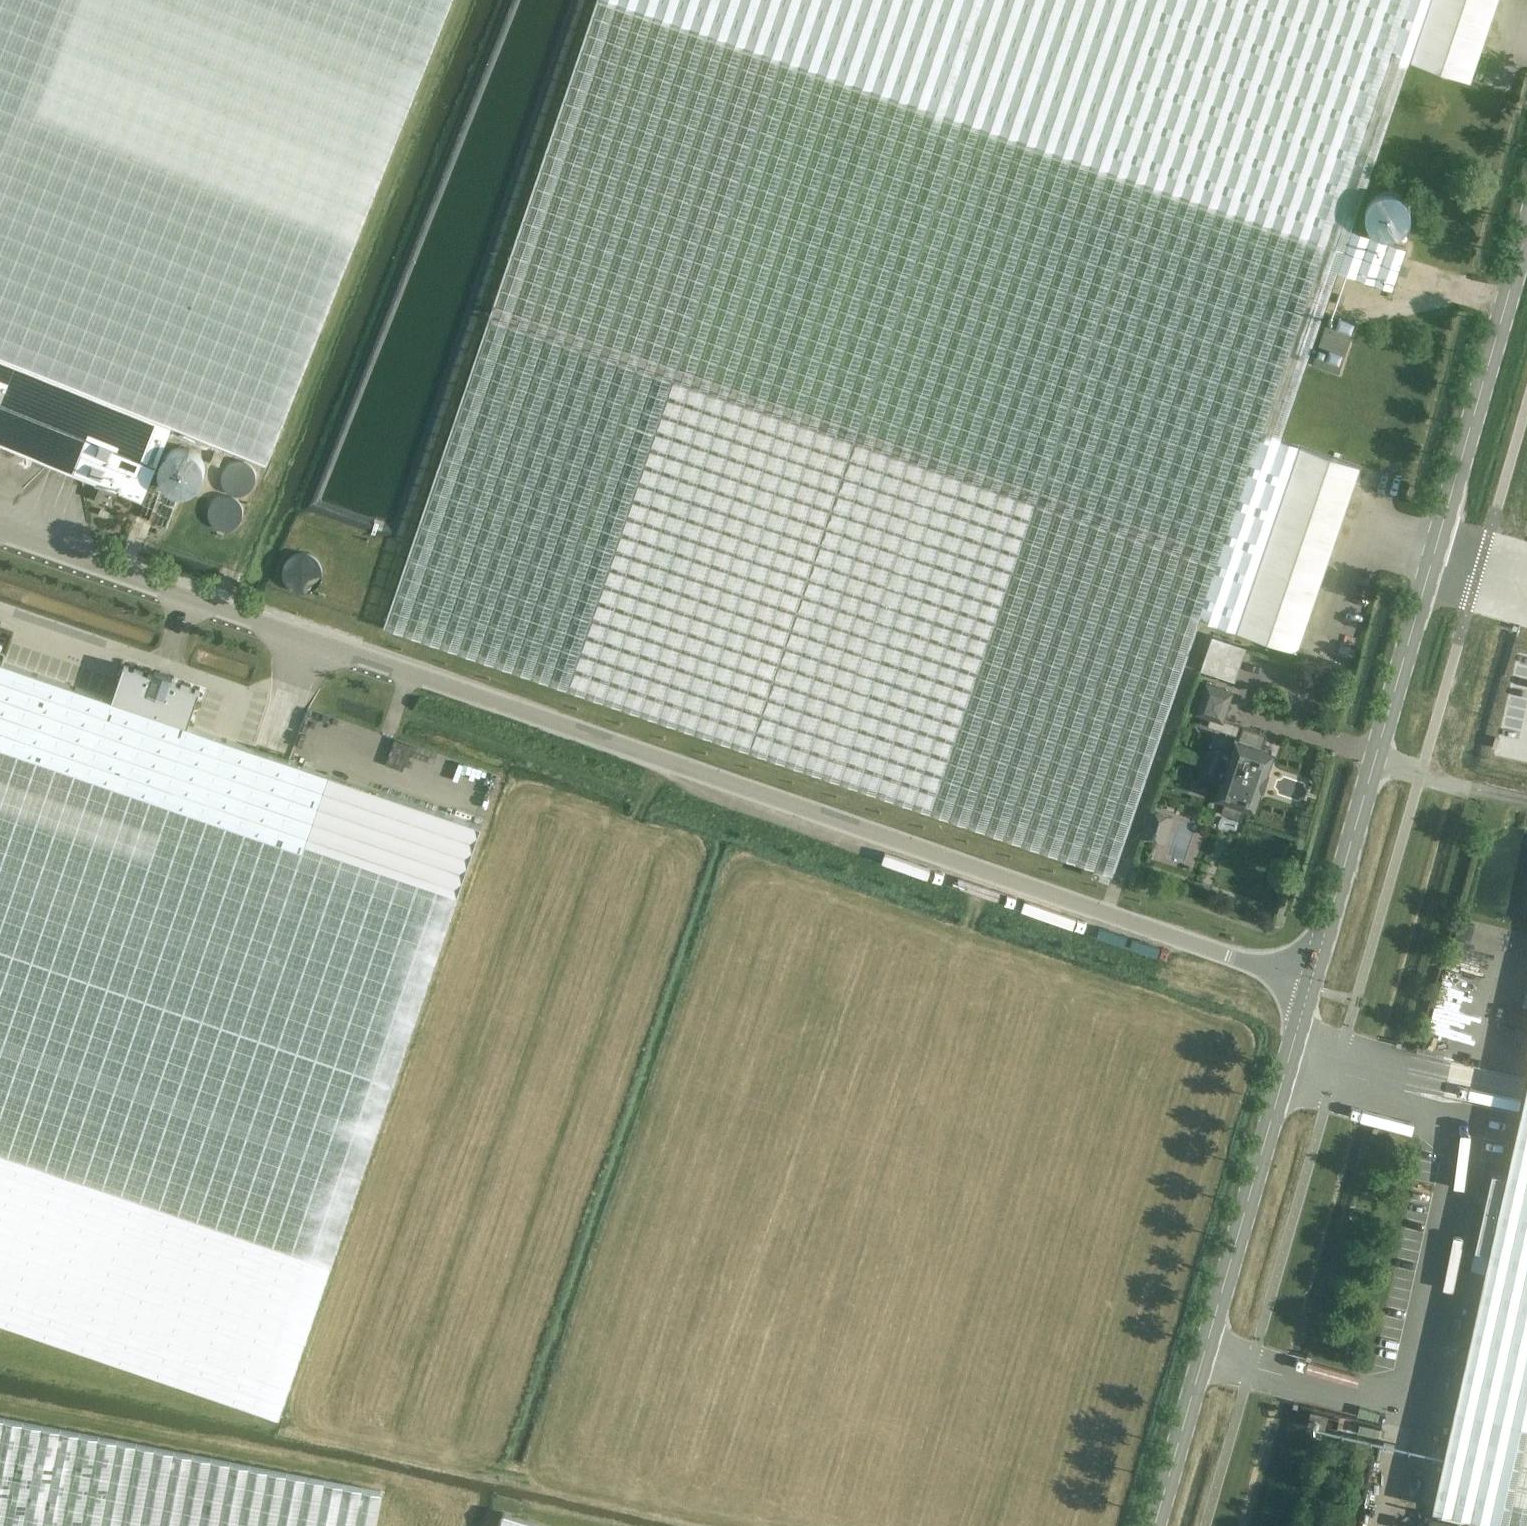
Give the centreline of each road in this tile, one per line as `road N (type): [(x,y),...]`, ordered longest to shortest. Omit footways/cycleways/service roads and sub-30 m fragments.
road 1 (unclassified): [(1310,987),(0,535)]
road 2 (tertiary): [(1310,987),(1526,234)]
road 3 (tertiary): [(1156,1525),(1310,987)]

